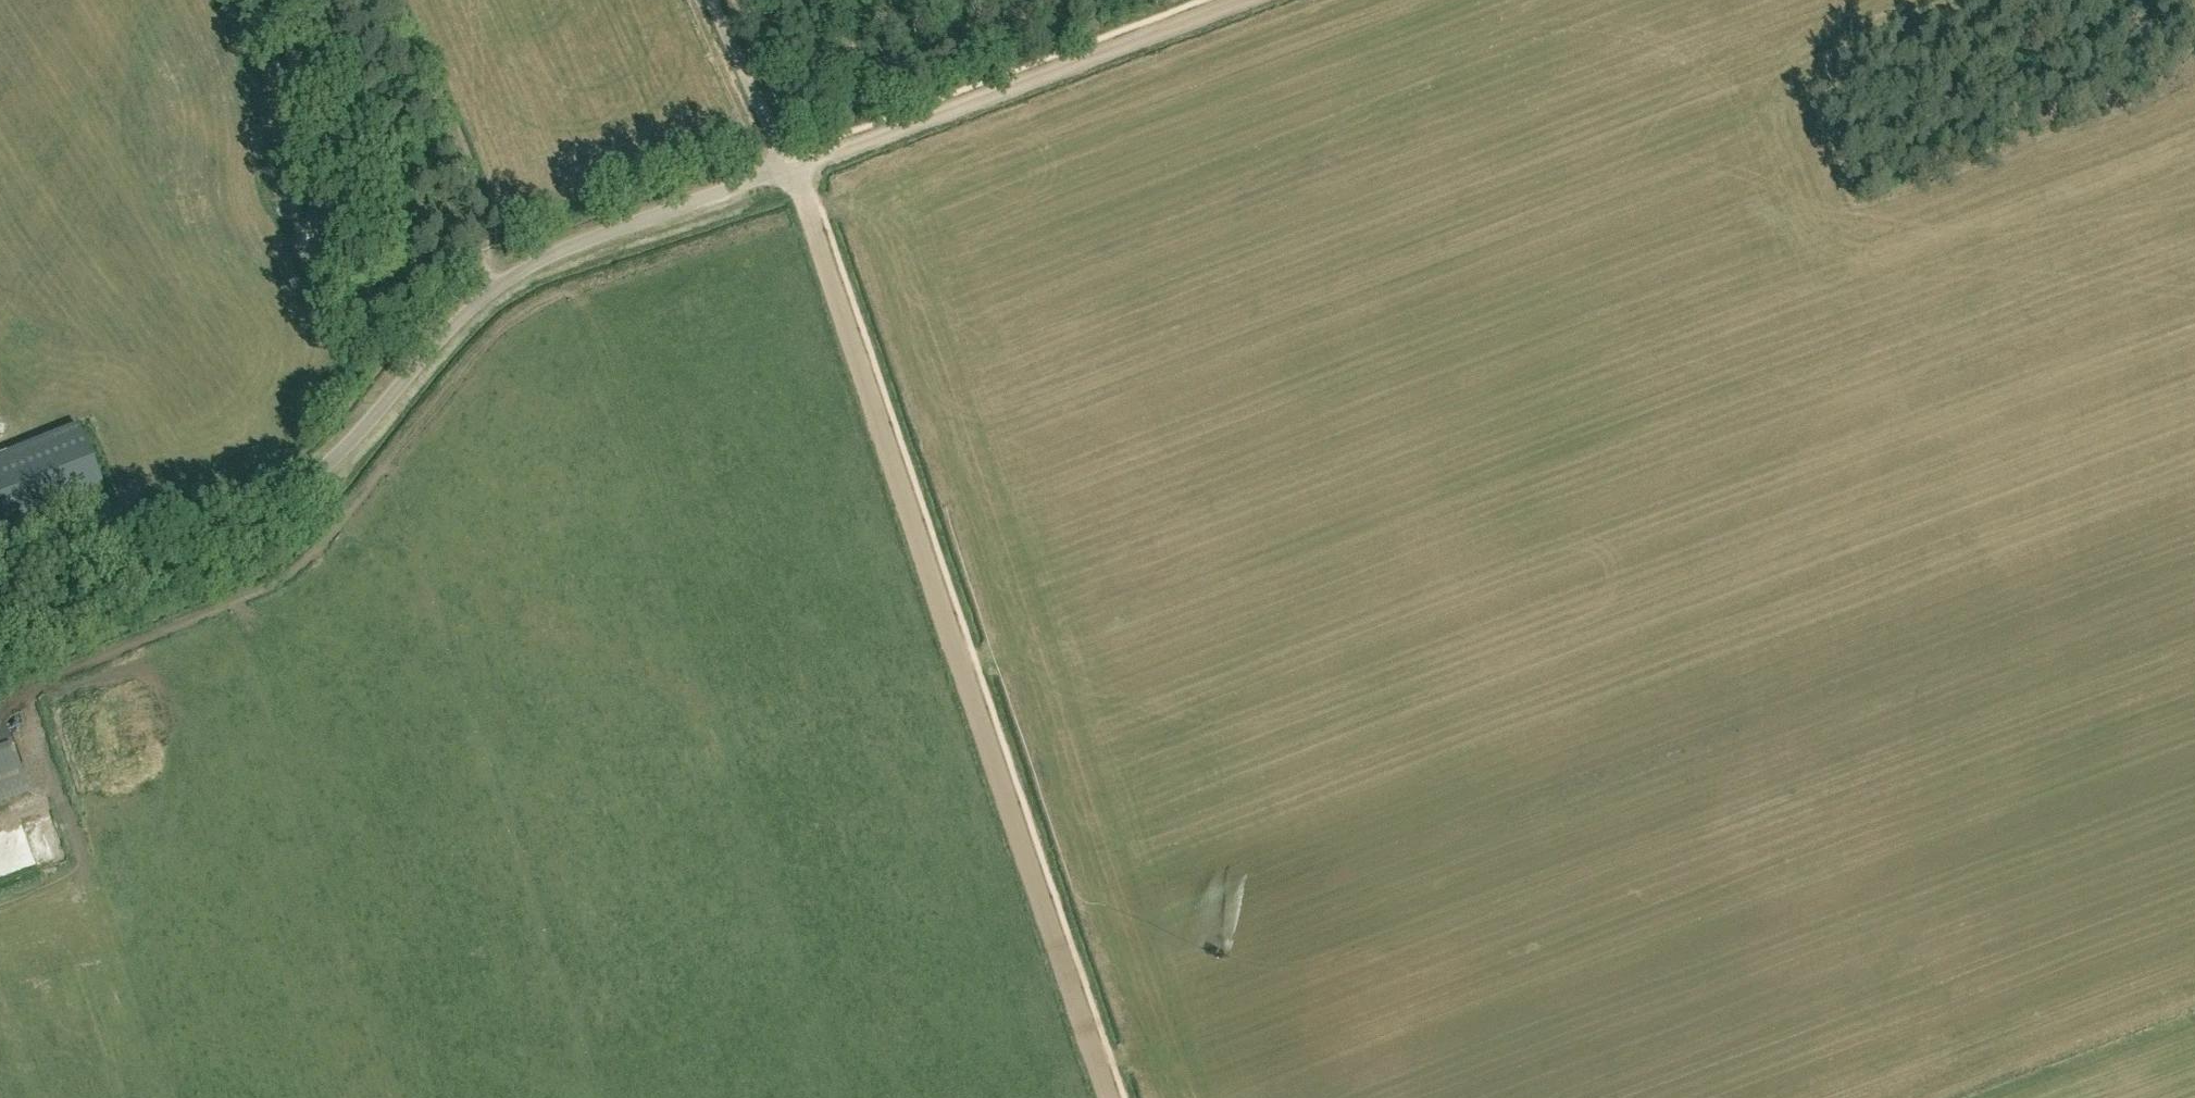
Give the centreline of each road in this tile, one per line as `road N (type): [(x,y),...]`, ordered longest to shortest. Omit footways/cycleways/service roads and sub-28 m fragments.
road 1 (unclassified): [(0,591),(280,491),(499,293),(784,174),(709,0)]
road 2 (track): [(784,174),(799,193),(1110,1097)]
road 3 (track): [(784,174),(1248,0)]

